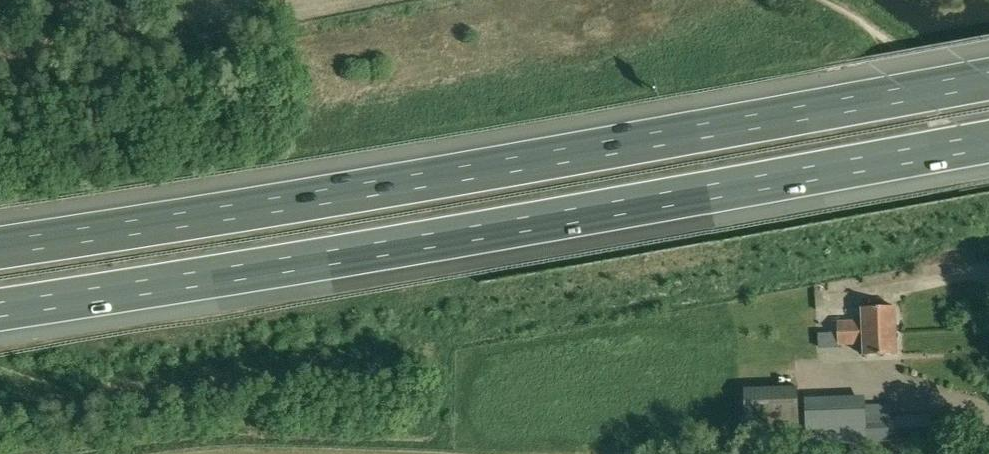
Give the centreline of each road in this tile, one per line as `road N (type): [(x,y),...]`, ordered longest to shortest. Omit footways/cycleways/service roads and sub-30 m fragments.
road 1 (motorway): [(988,78),(0,246)]
road 2 (motorway): [(0,311),(988,143)]

